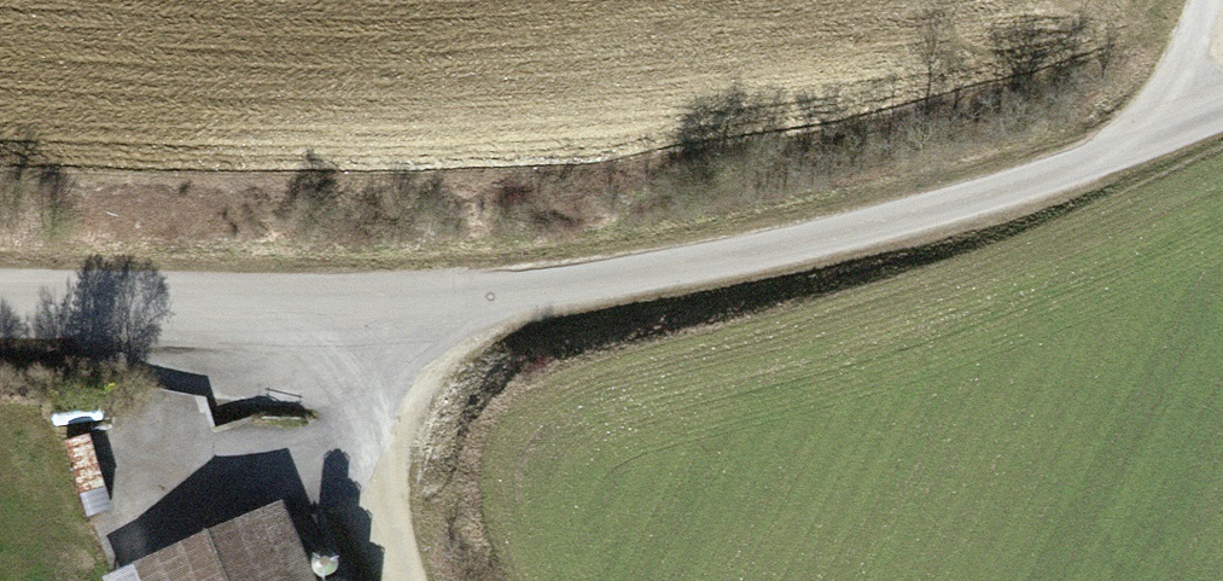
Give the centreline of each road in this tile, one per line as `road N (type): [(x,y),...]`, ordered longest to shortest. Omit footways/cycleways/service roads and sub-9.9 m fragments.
road 1 (track): [(409,580),(343,399),(341,321),(589,286),(892,227),(1157,137)]
road 2 (residential): [(0,311),(341,321)]
road 3 (track): [(1209,0),(1157,137)]

